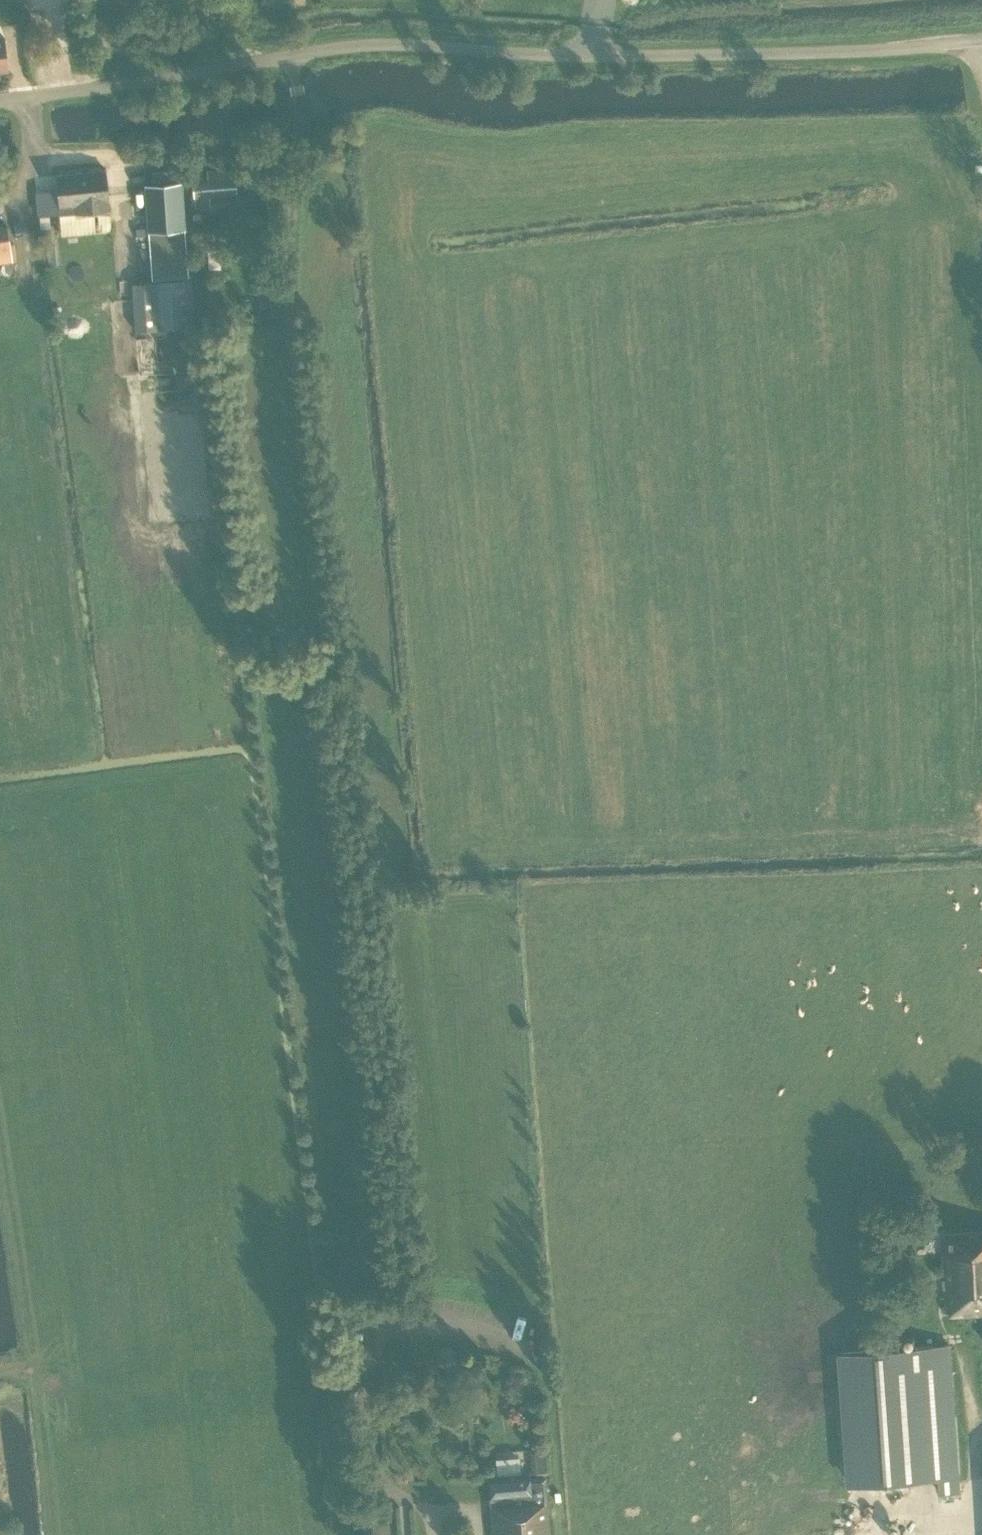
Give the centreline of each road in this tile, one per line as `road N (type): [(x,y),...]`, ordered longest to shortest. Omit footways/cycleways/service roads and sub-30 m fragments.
road 1 (track): [(293,53),(300,113),(289,312),(387,1304),(419,1349),(421,1371)]
road 2 (unclassified): [(0,98),(364,43),(602,55),(846,51),(981,38)]

